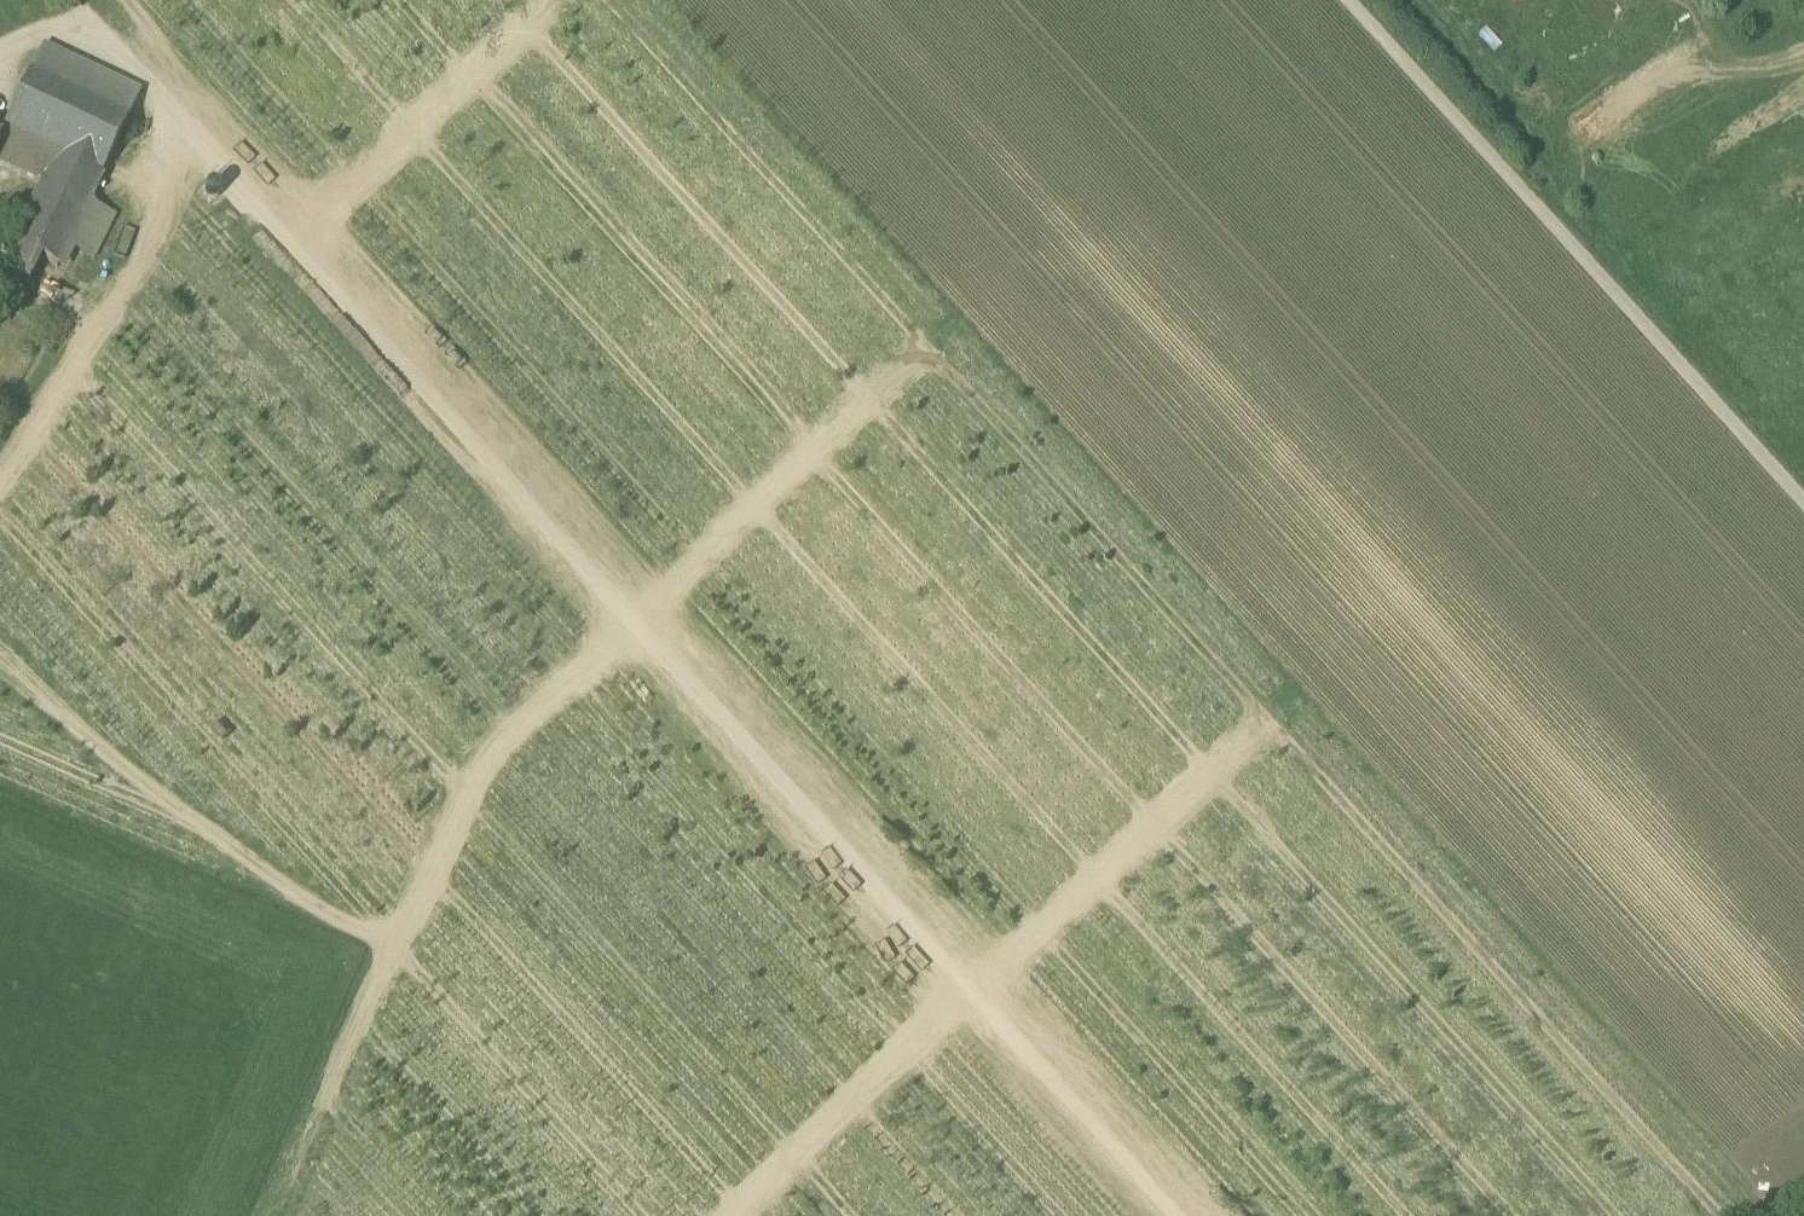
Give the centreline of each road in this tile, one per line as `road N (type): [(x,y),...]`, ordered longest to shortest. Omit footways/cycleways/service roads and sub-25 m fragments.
road 1 (track): [(1158,1215),(146,88)]
road 2 (track): [(1353,0),(1803,499)]

